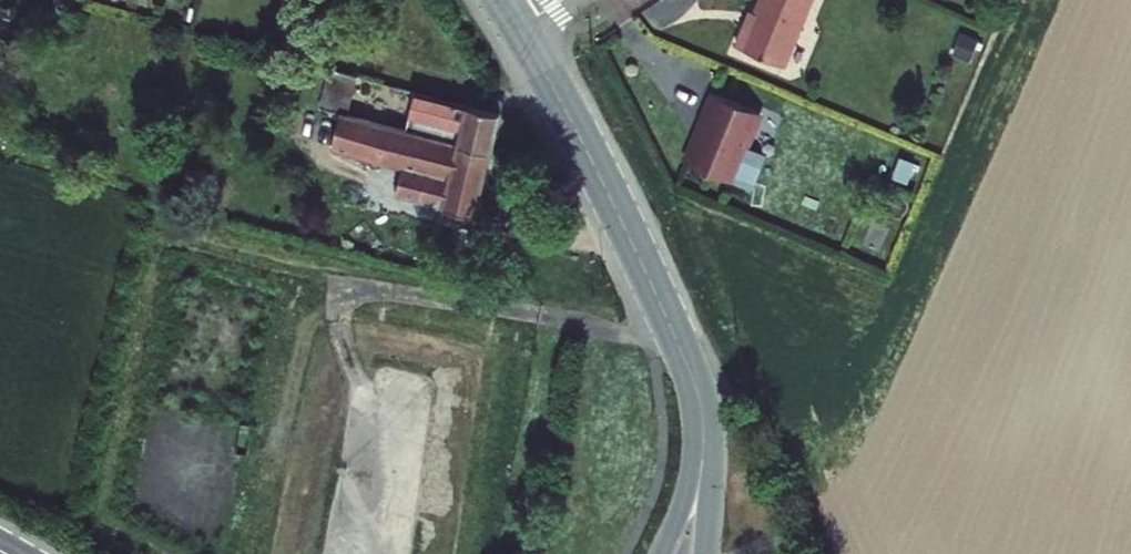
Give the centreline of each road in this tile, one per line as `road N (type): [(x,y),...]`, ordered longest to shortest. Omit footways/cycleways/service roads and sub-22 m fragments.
road 1 (secondary): [(518,28),(682,353),(702,443)]

